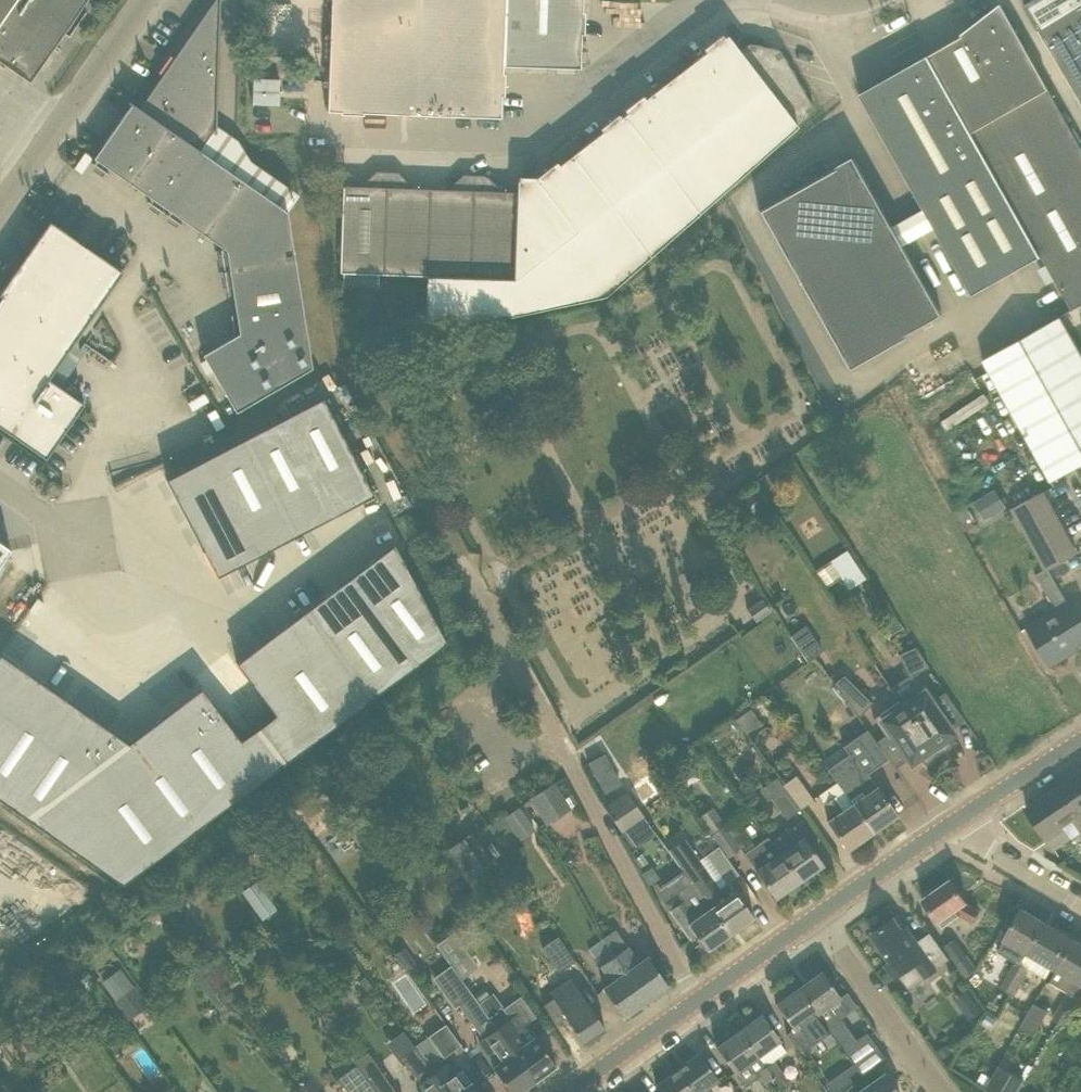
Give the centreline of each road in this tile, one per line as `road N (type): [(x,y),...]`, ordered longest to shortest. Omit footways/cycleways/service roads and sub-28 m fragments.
road 1 (tertiary): [(566,1091),(815,914)]
road 2 (unclassified): [(0,208),(145,0)]
road 3 (residential): [(946,1091),(815,914)]
road 4 (tertiary): [(815,914),(965,813)]
road 5 (residential): [(1080,900),(987,845),(965,813)]
road 6 (tertiary): [(965,813),(1080,737)]

